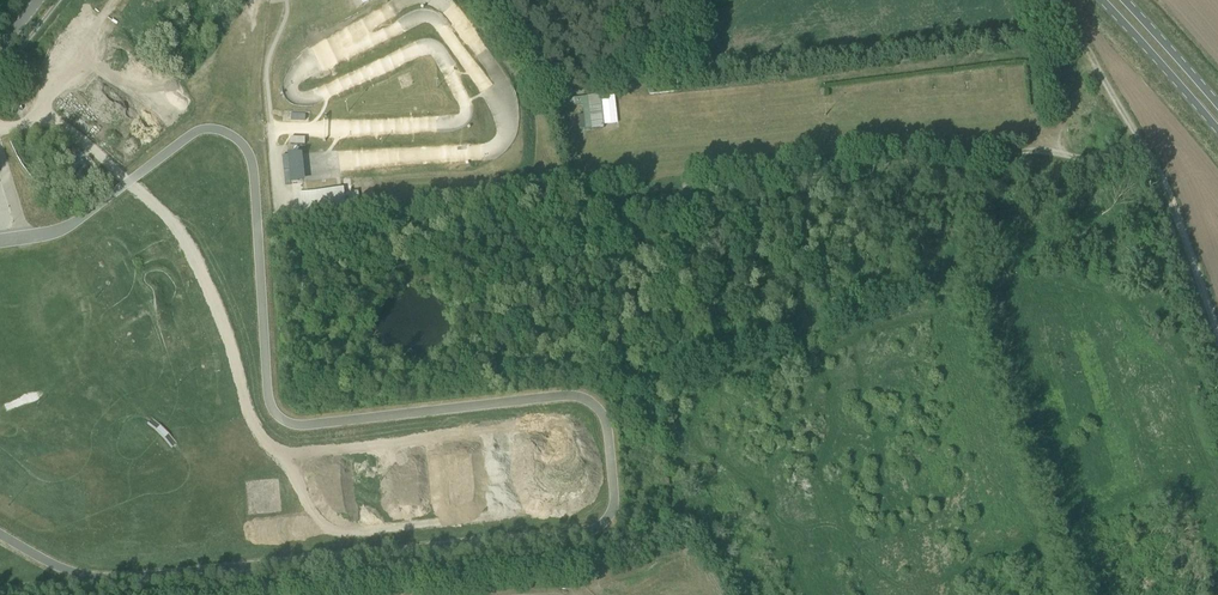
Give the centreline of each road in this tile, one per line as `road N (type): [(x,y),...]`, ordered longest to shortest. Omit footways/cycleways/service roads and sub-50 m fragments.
road 1 (track): [(1042,0),(1068,165),(1140,148),(1148,155),(1217,348)]
road 2 (primary): [(1102,0),(1217,132)]
road 3 (primary): [(1217,107),(1123,0)]

